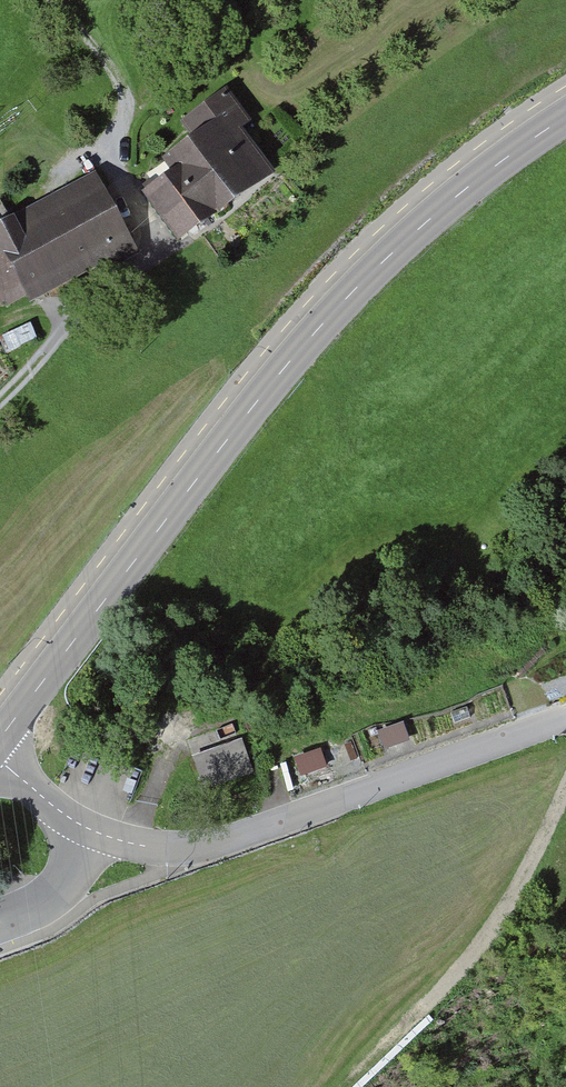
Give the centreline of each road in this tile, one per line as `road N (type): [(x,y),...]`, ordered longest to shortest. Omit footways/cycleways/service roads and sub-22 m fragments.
road 1 (tertiary): [(565,121),(425,223),(340,305),(0,737)]
road 2 (residential): [(0,761),(86,828),(133,844),(185,847),(238,835),(565,718)]
road 3 (track): [(0,407),(96,296),(161,260),(113,161),(127,117),(121,80),(48,0)]
road 4 (track): [(318,1086),(538,849),(565,796)]

